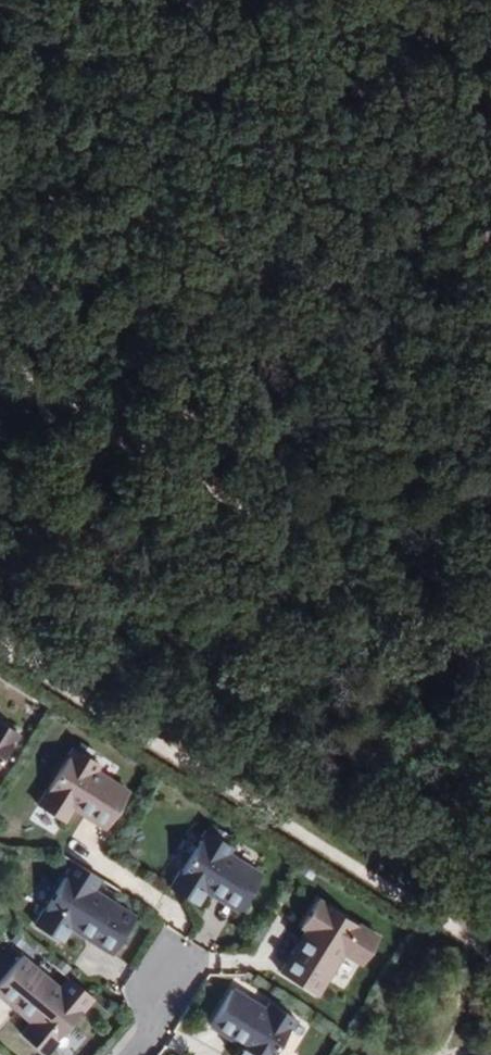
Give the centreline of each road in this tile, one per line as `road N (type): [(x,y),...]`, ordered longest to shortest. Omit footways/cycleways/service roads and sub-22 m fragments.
road 1 (track): [(0,364),(490,683)]

